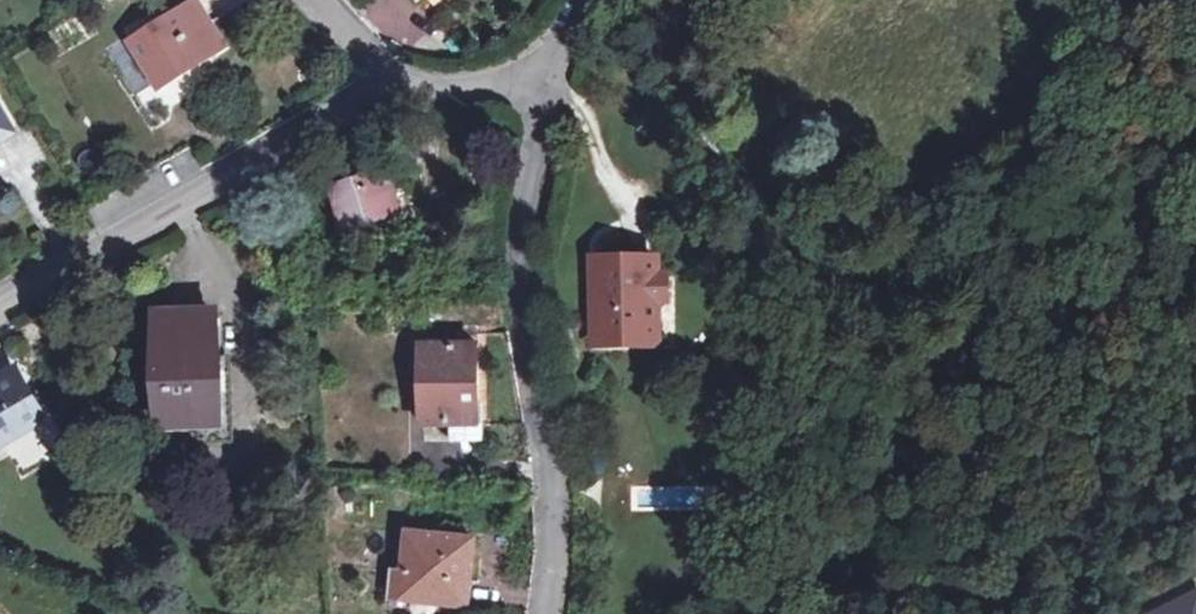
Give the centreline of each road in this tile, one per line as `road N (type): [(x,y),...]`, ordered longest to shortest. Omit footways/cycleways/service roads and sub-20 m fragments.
road 1 (residential): [(548,613),(560,521),(557,460),(532,336),(526,235),(556,66)]
road 2 (residential): [(0,307),(382,77)]
road 3 (residential): [(382,77),(470,92),(512,85),(556,66)]

